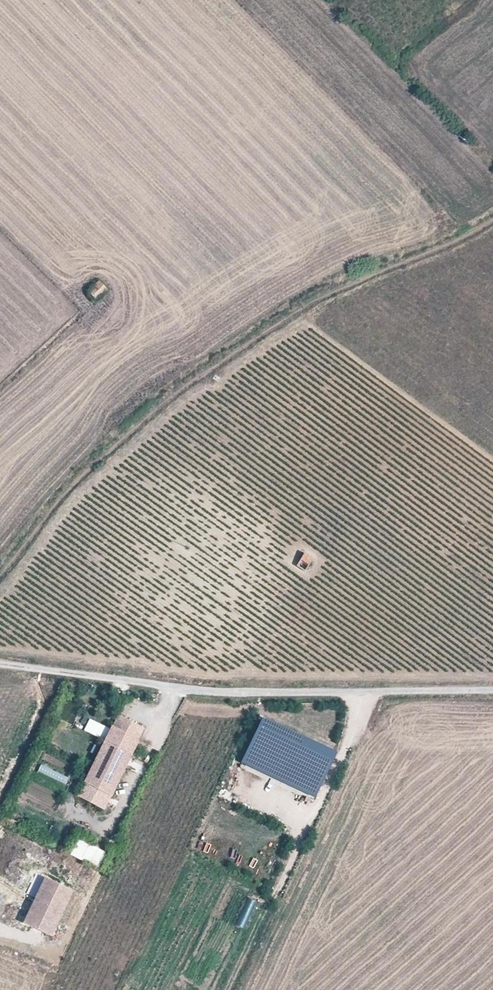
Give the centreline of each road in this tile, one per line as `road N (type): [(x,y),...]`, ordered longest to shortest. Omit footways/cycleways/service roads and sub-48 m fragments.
road 1 (unclassified): [(0,664),(221,693),(492,689)]

